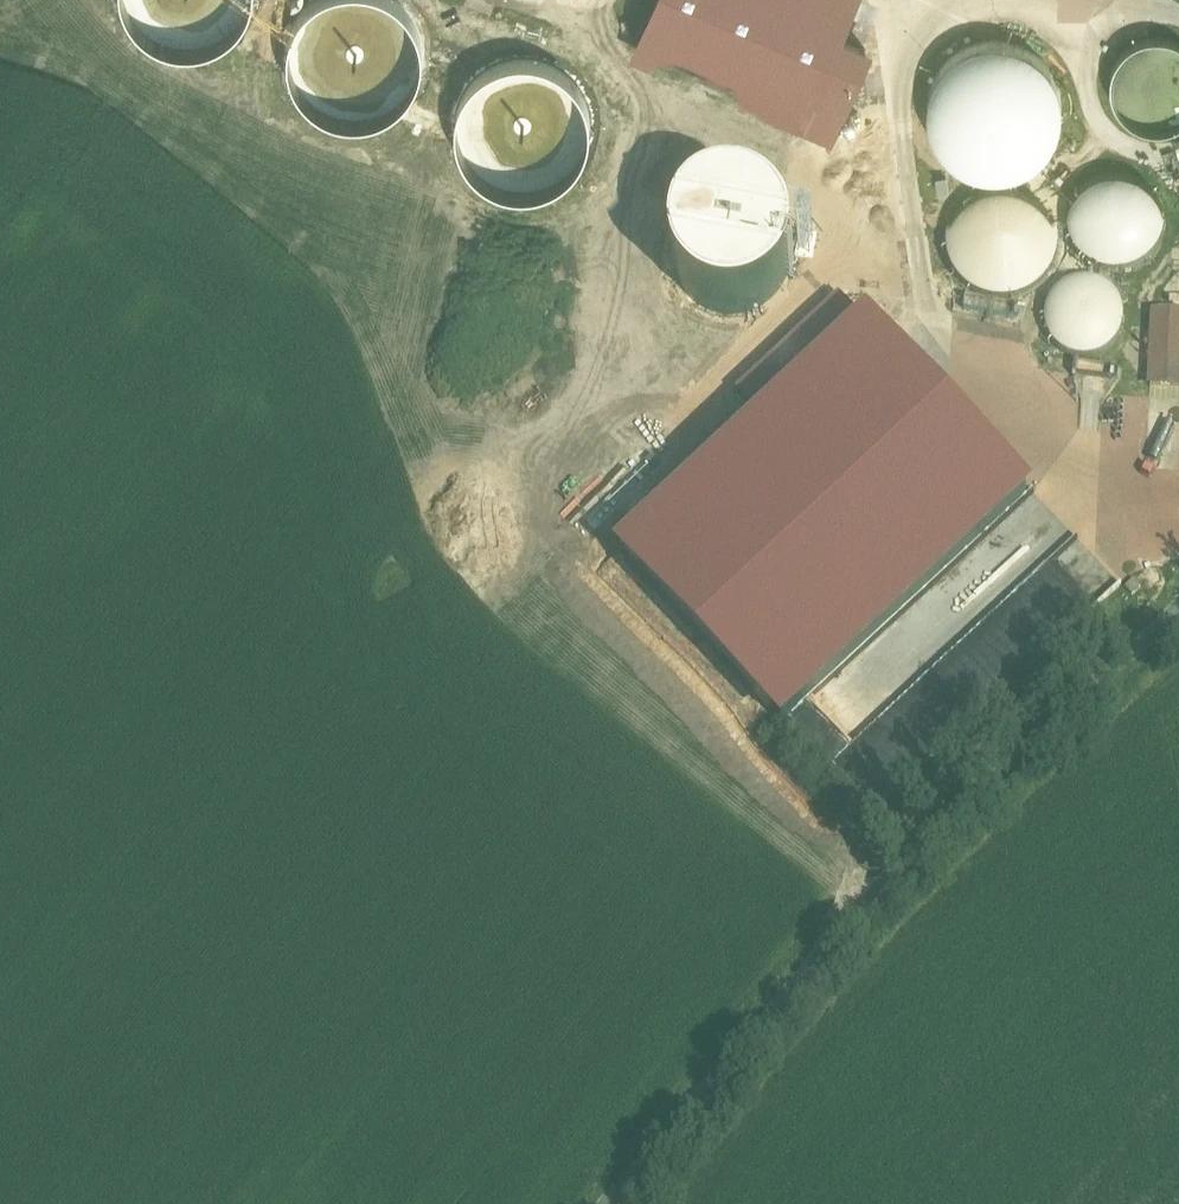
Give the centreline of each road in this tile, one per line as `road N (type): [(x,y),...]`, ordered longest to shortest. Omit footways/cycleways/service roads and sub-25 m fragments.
road 1 (residential): [(1178,601),(615,1203)]

